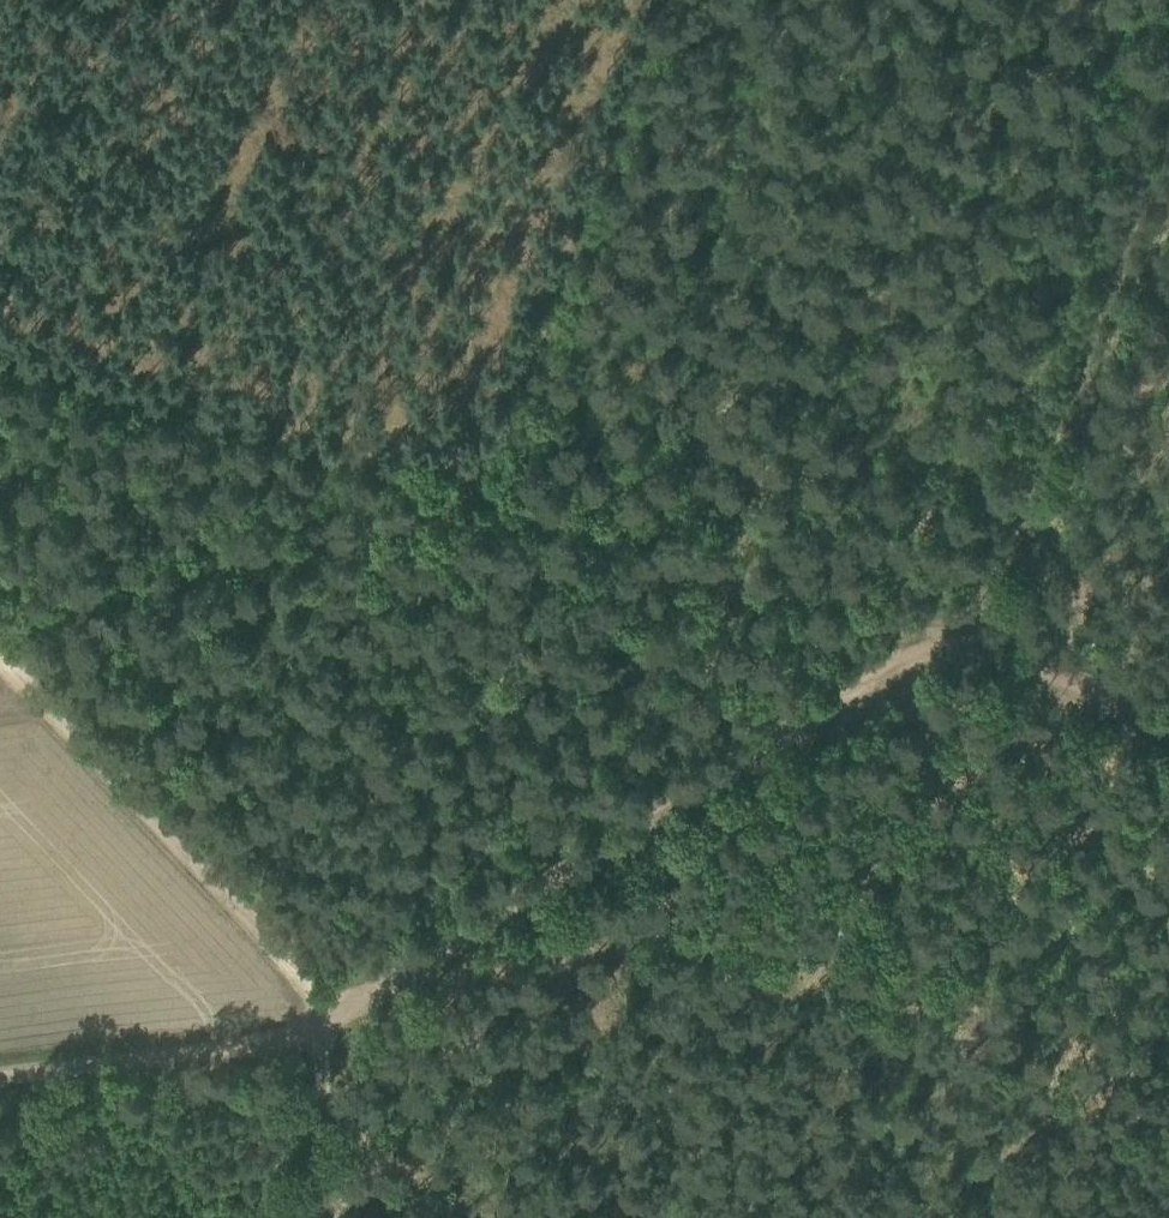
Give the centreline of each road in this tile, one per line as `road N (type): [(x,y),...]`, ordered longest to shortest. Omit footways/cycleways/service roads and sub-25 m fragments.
road 1 (track): [(969,637),(895,671),(322,1016)]
road 2 (track): [(1168,107),(969,637)]
road 3 (track): [(475,495),(665,0)]
road 4 (track): [(969,637),(876,623),(648,533),(475,495)]
road 5 (track): [(0,358),(475,495)]
road 6 (track): [(0,660),(268,943),(322,1016)]
road 7 (track): [(322,1016),(298,1031),(0,1069)]
road 8 (track): [(112,0),(0,300)]
road 9 (track): [(1168,723),(969,637)]
road 10 (track): [(322,1016),(322,1217)]
road 11 (track): [(1011,1217),(1168,1095)]

